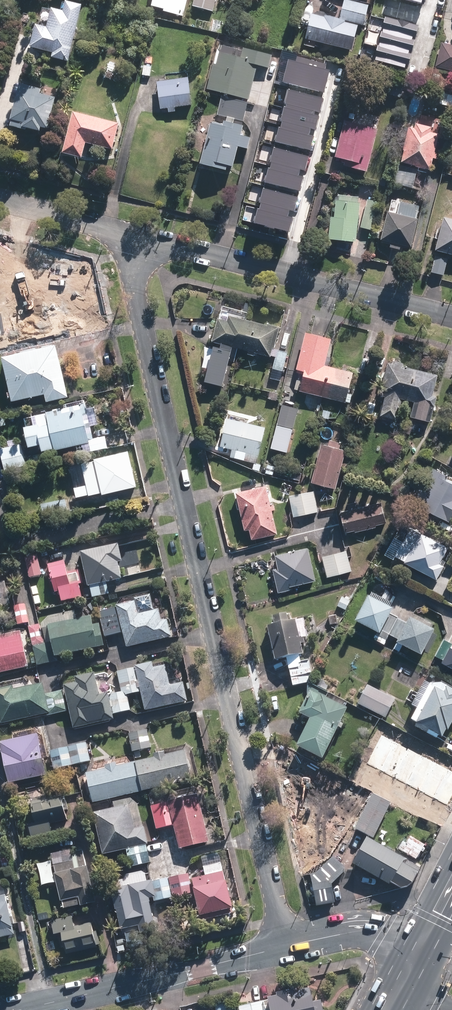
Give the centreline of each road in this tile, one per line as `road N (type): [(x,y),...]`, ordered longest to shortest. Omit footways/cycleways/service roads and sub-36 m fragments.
road 1 (residential): [(123,235),(284,947)]
road 2 (residential): [(123,235),(451,316)]
road 3 (tertiary): [(19,1009),(284,947)]
road 4 (tertiary): [(284,947),(371,930),(395,945),(410,971)]
road 5 (residential): [(0,201),(123,235)]

